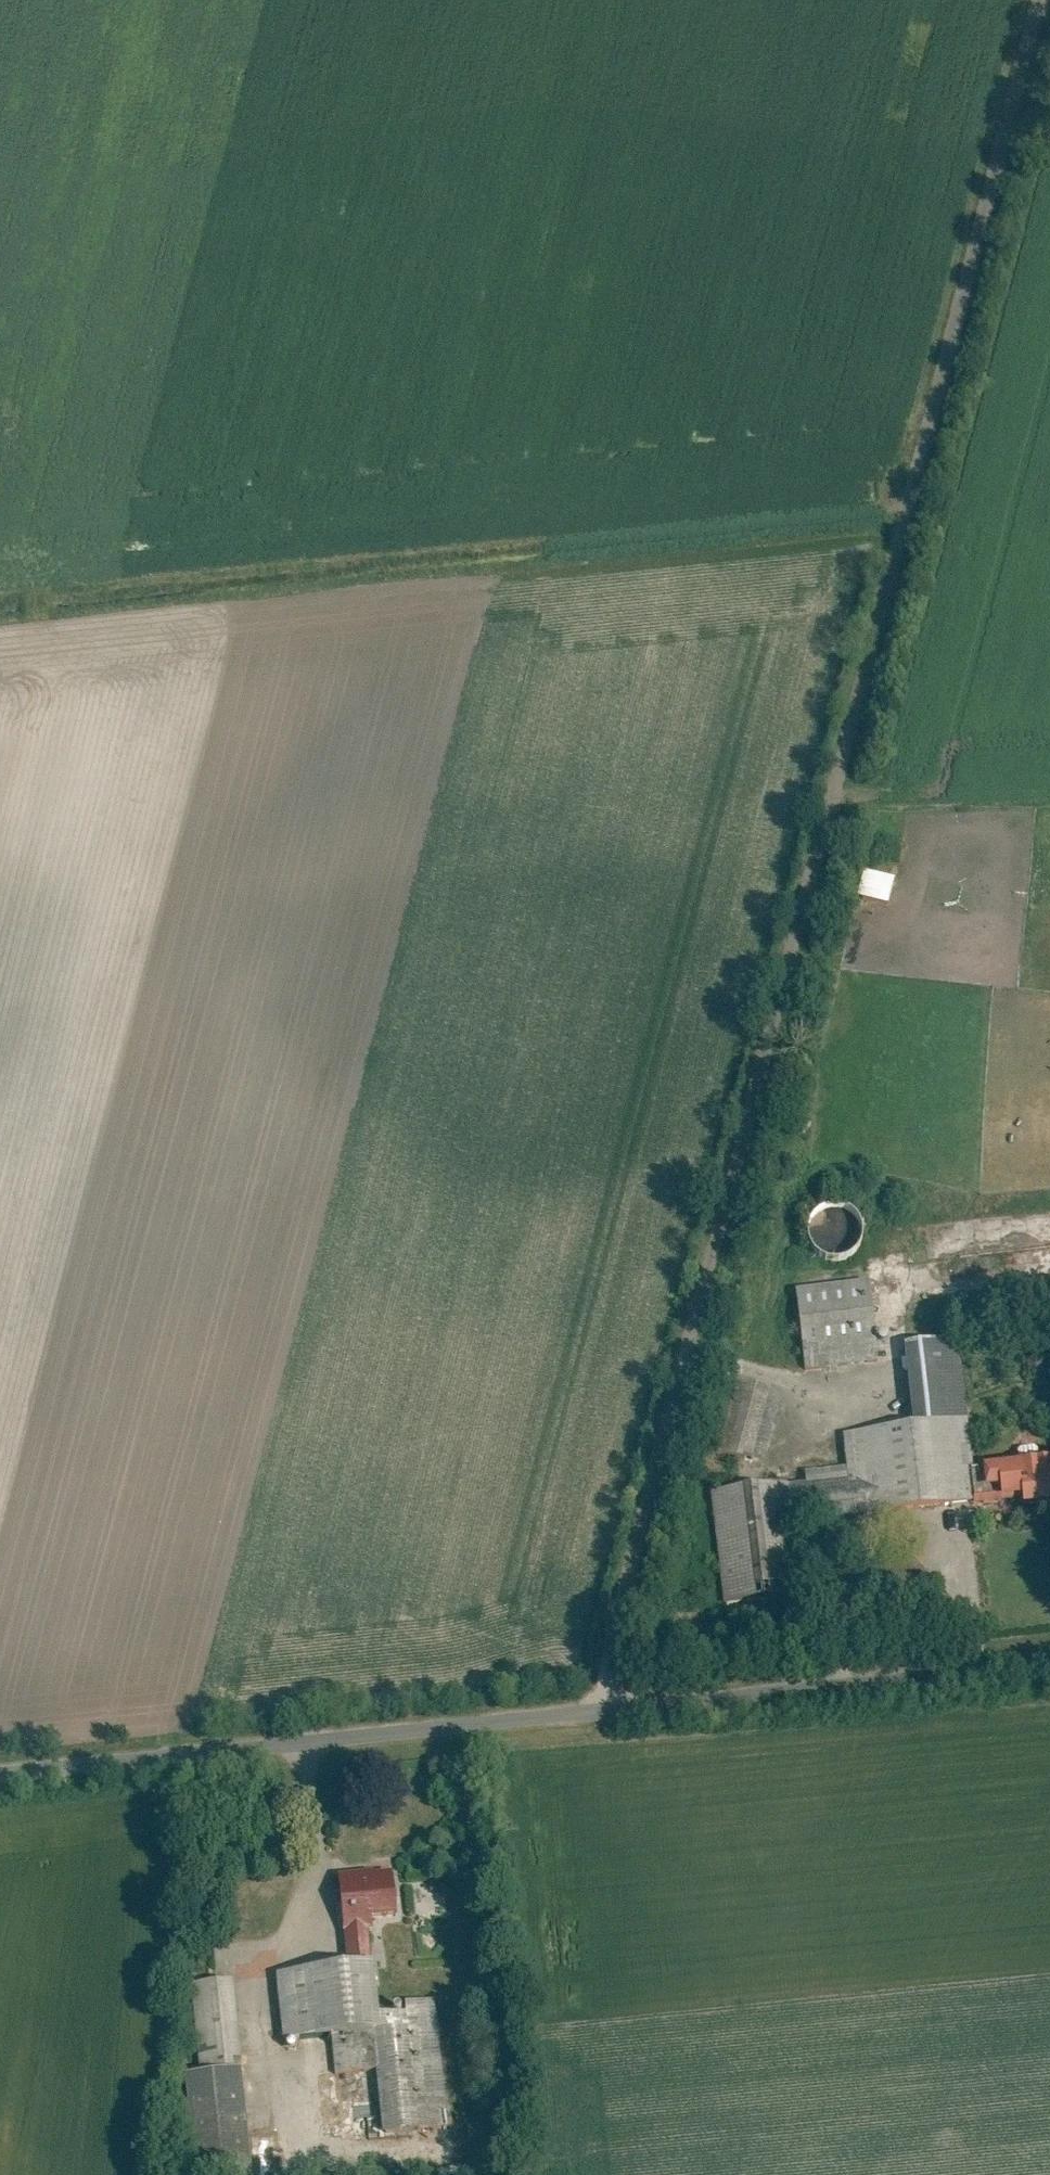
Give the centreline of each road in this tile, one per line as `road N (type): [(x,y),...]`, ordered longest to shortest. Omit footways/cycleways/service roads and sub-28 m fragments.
road 1 (track): [(1039,0),(595,1710)]
road 2 (residential): [(0,1771),(1049,1662)]

